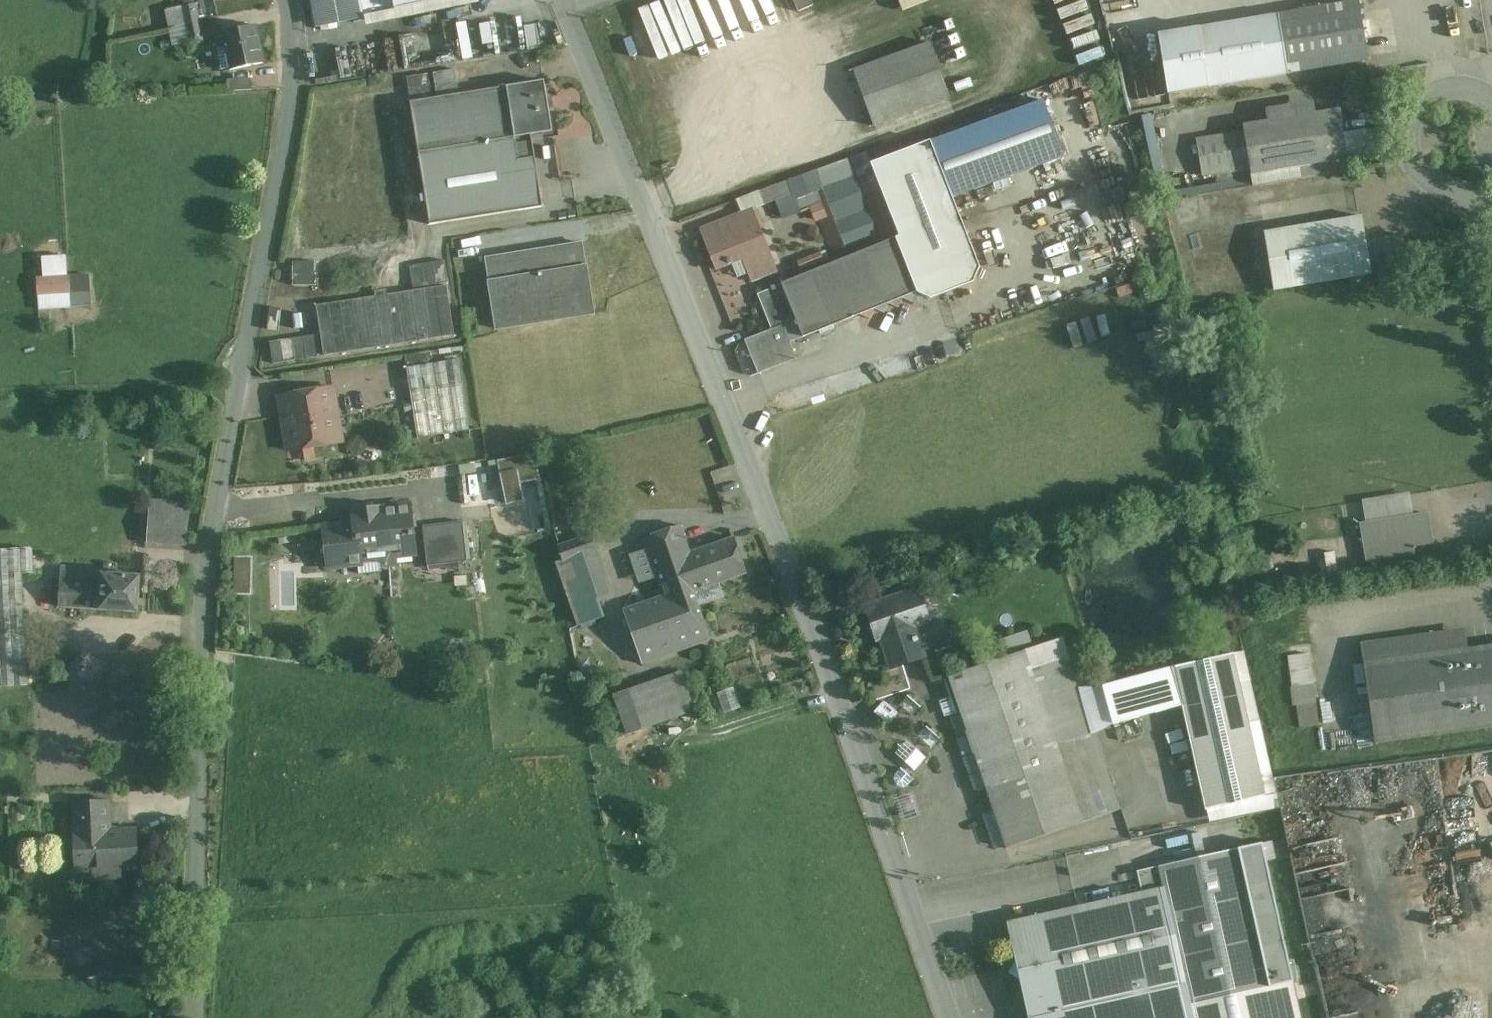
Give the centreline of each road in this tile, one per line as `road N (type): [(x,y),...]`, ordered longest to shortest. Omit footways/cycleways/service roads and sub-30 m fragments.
road 1 (residential): [(566,0),(954,1017)]
road 2 (residential): [(293,0),(297,88),(229,446),(204,678),(194,1017)]

